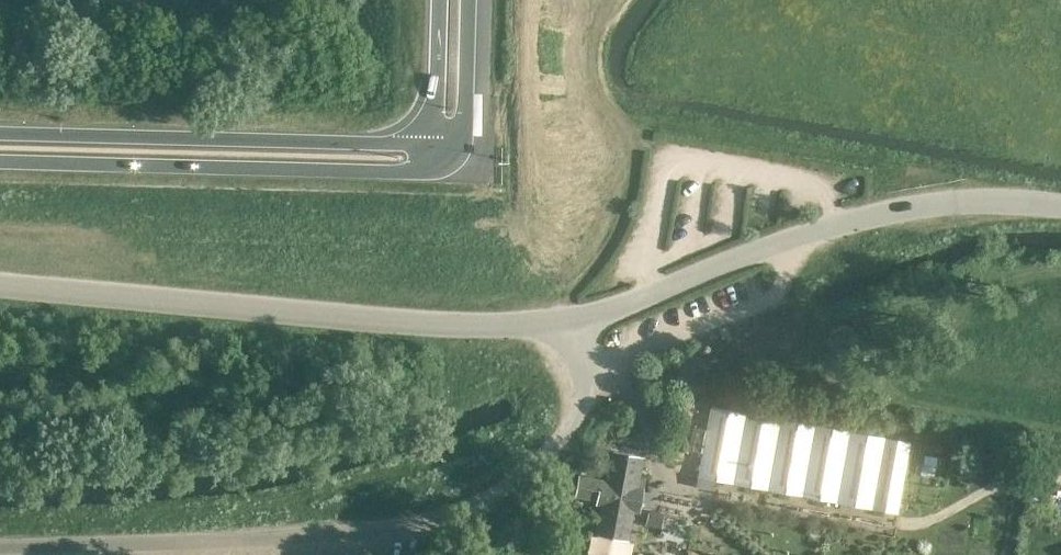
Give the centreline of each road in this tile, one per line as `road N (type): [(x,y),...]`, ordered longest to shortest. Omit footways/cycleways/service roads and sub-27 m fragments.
road 1 (unclassified): [(0,551),(296,542),(416,528),(476,507),(520,487),(562,446),(583,391),(576,324)]
road 2 (tertiary): [(0,286),(486,326),(576,324)]
road 3 (tertiary): [(576,324),(875,213),(993,199),(1060,206)]
road 4 (secondary): [(0,164),(399,172),(435,146)]
road 5 (secondary): [(435,146),(0,136)]
road 6 (motorway): [(435,146),(465,116),(468,0)]
road 7 (motorway): [(439,0),(435,146)]

